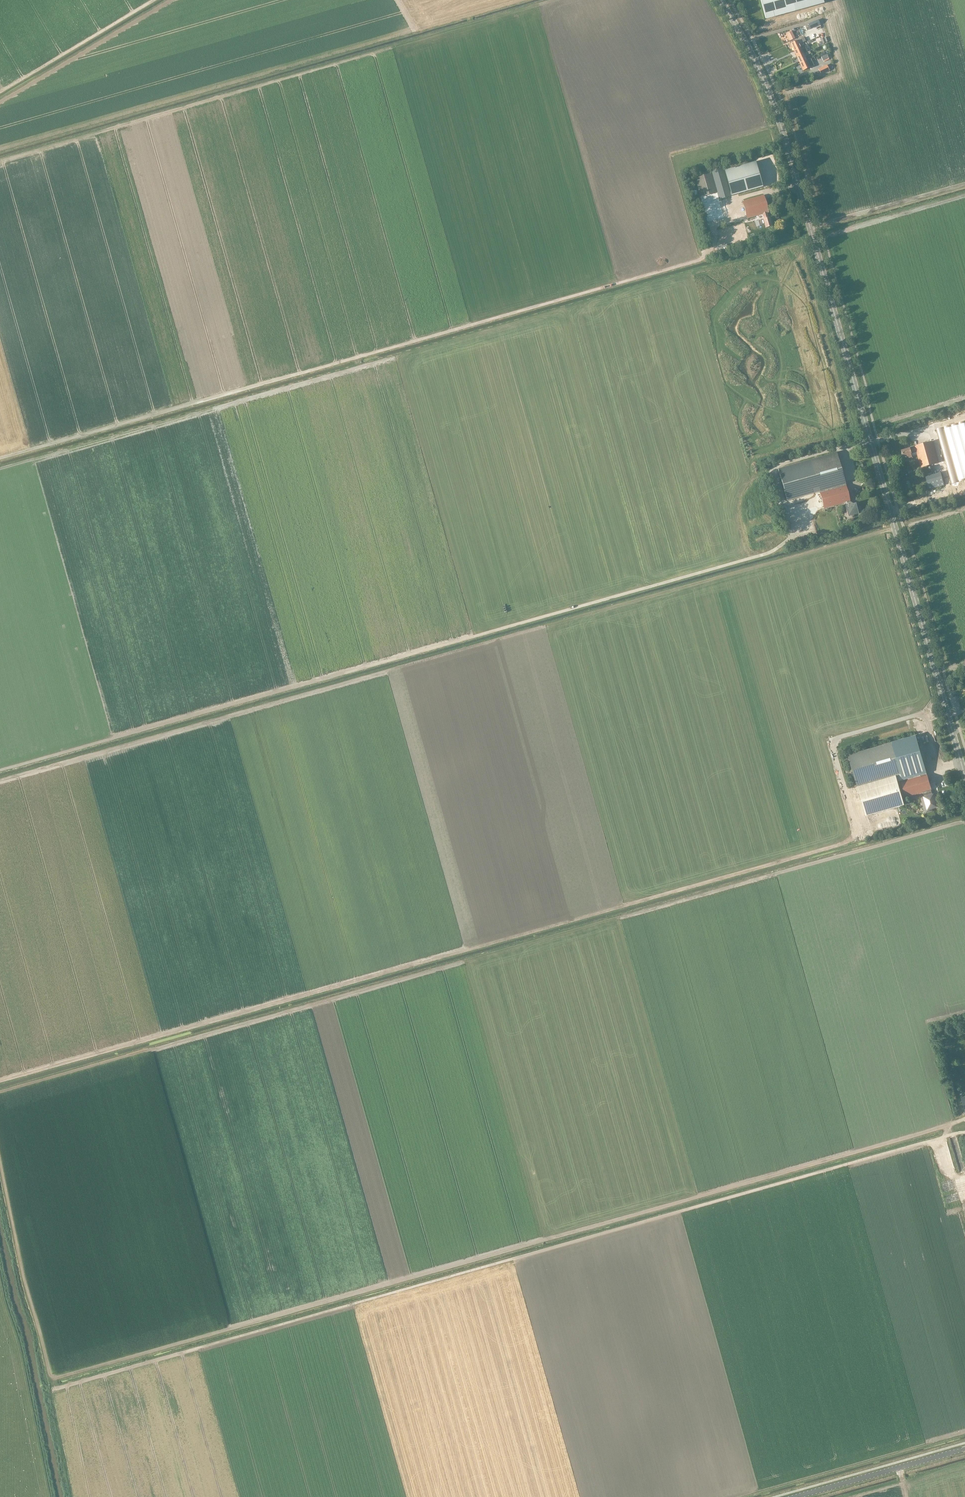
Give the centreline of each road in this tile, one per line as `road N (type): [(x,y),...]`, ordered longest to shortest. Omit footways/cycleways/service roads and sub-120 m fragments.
road 1 (secondary): [(964,776),(778,118),(721,0)]
road 2 (tertiary): [(795,1496),(964,1449)]
road 3 (track): [(964,185),(811,228)]

